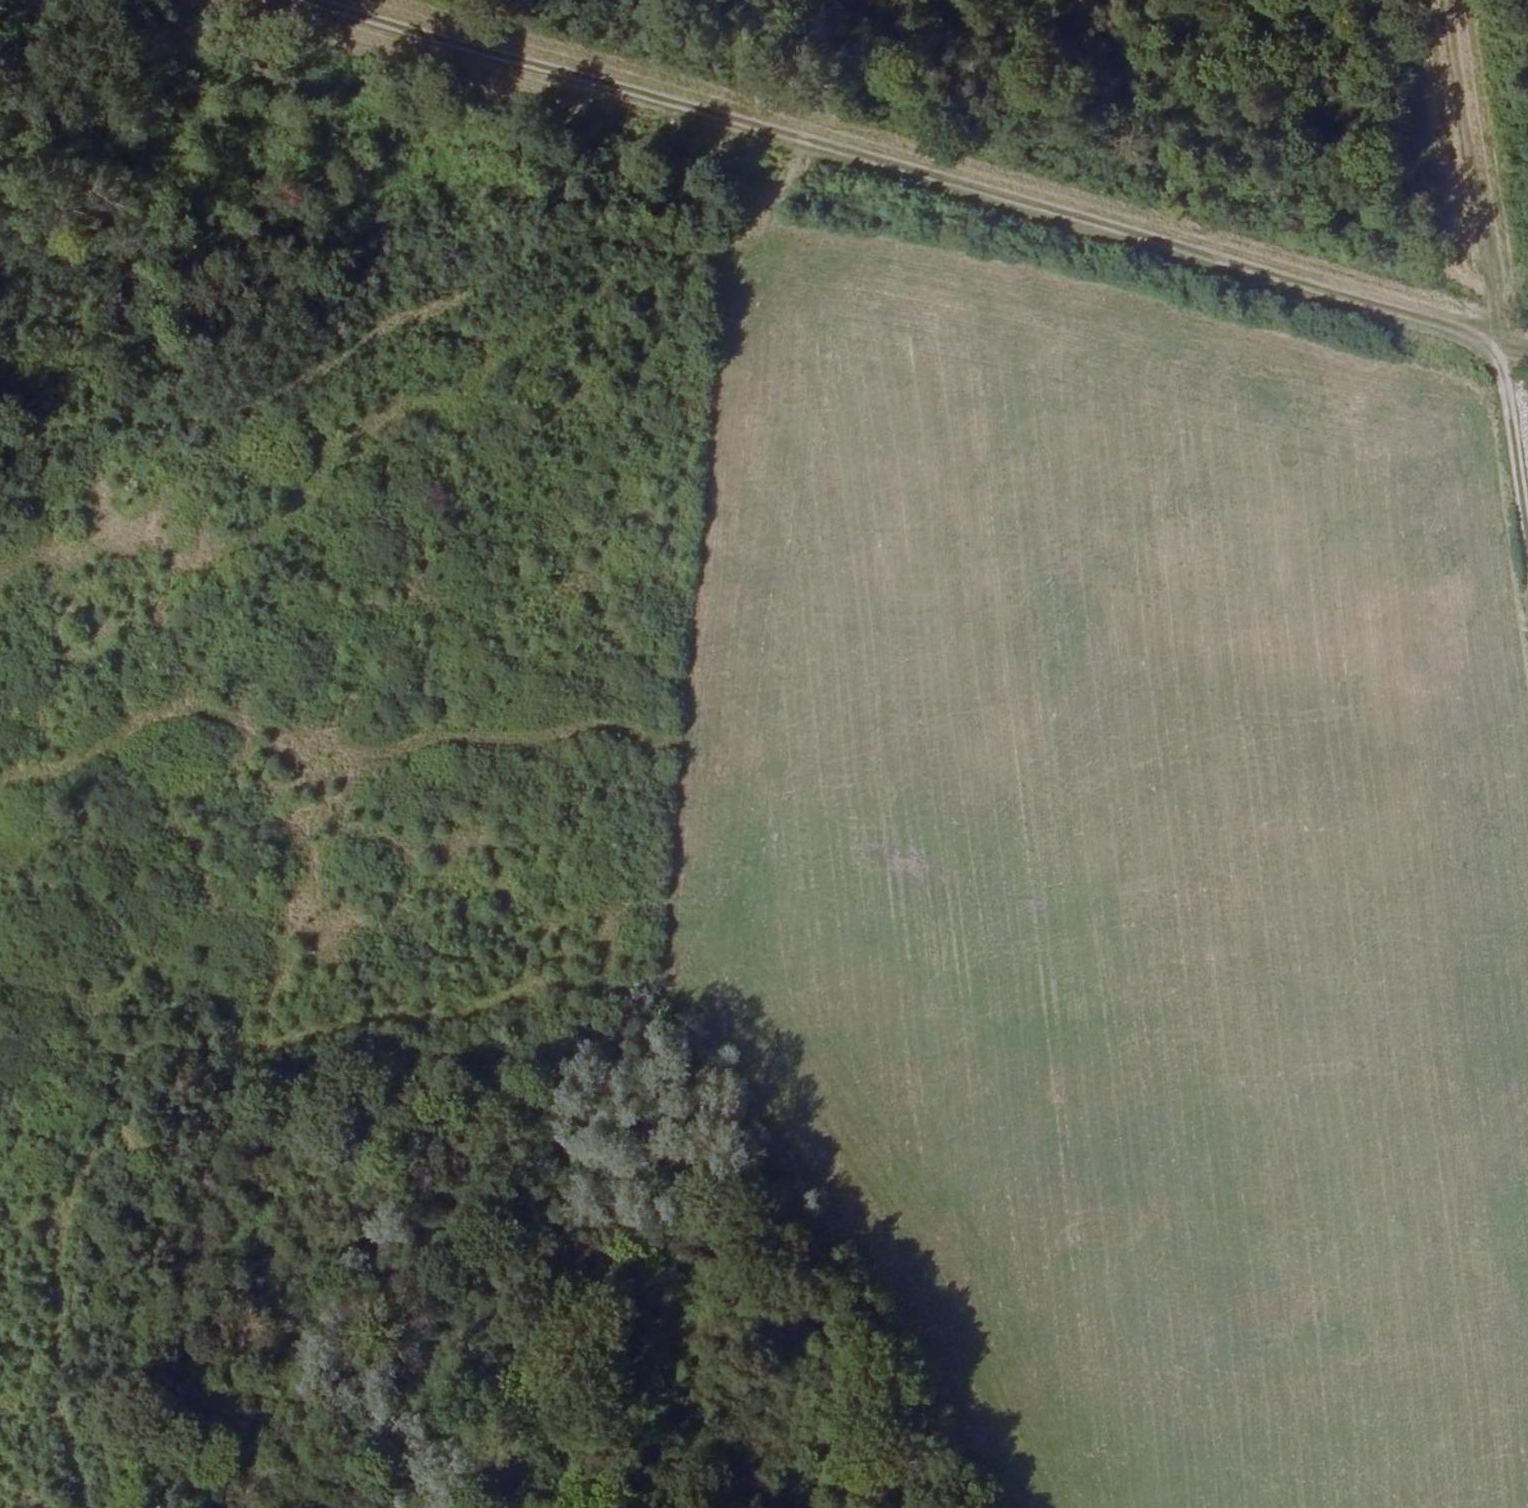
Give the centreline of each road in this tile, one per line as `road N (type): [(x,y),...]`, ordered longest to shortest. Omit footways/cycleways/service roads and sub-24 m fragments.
road 1 (track): [(1527,365),(287,0)]
road 2 (track): [(1440,0),(1441,89),(1499,357),(1527,551)]

